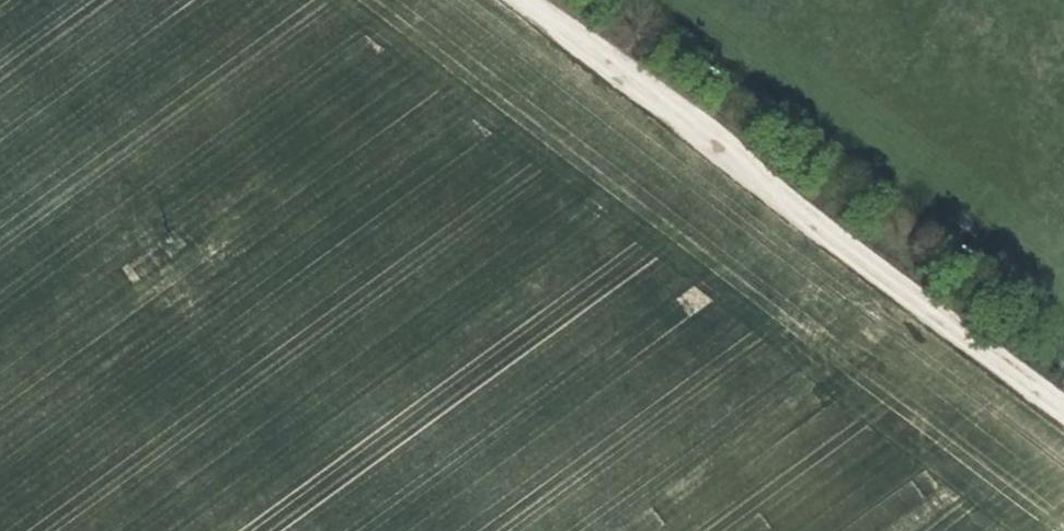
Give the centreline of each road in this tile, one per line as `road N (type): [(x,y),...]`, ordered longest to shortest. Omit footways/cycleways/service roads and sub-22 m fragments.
road 1 (track): [(1063,398),(537,0)]

